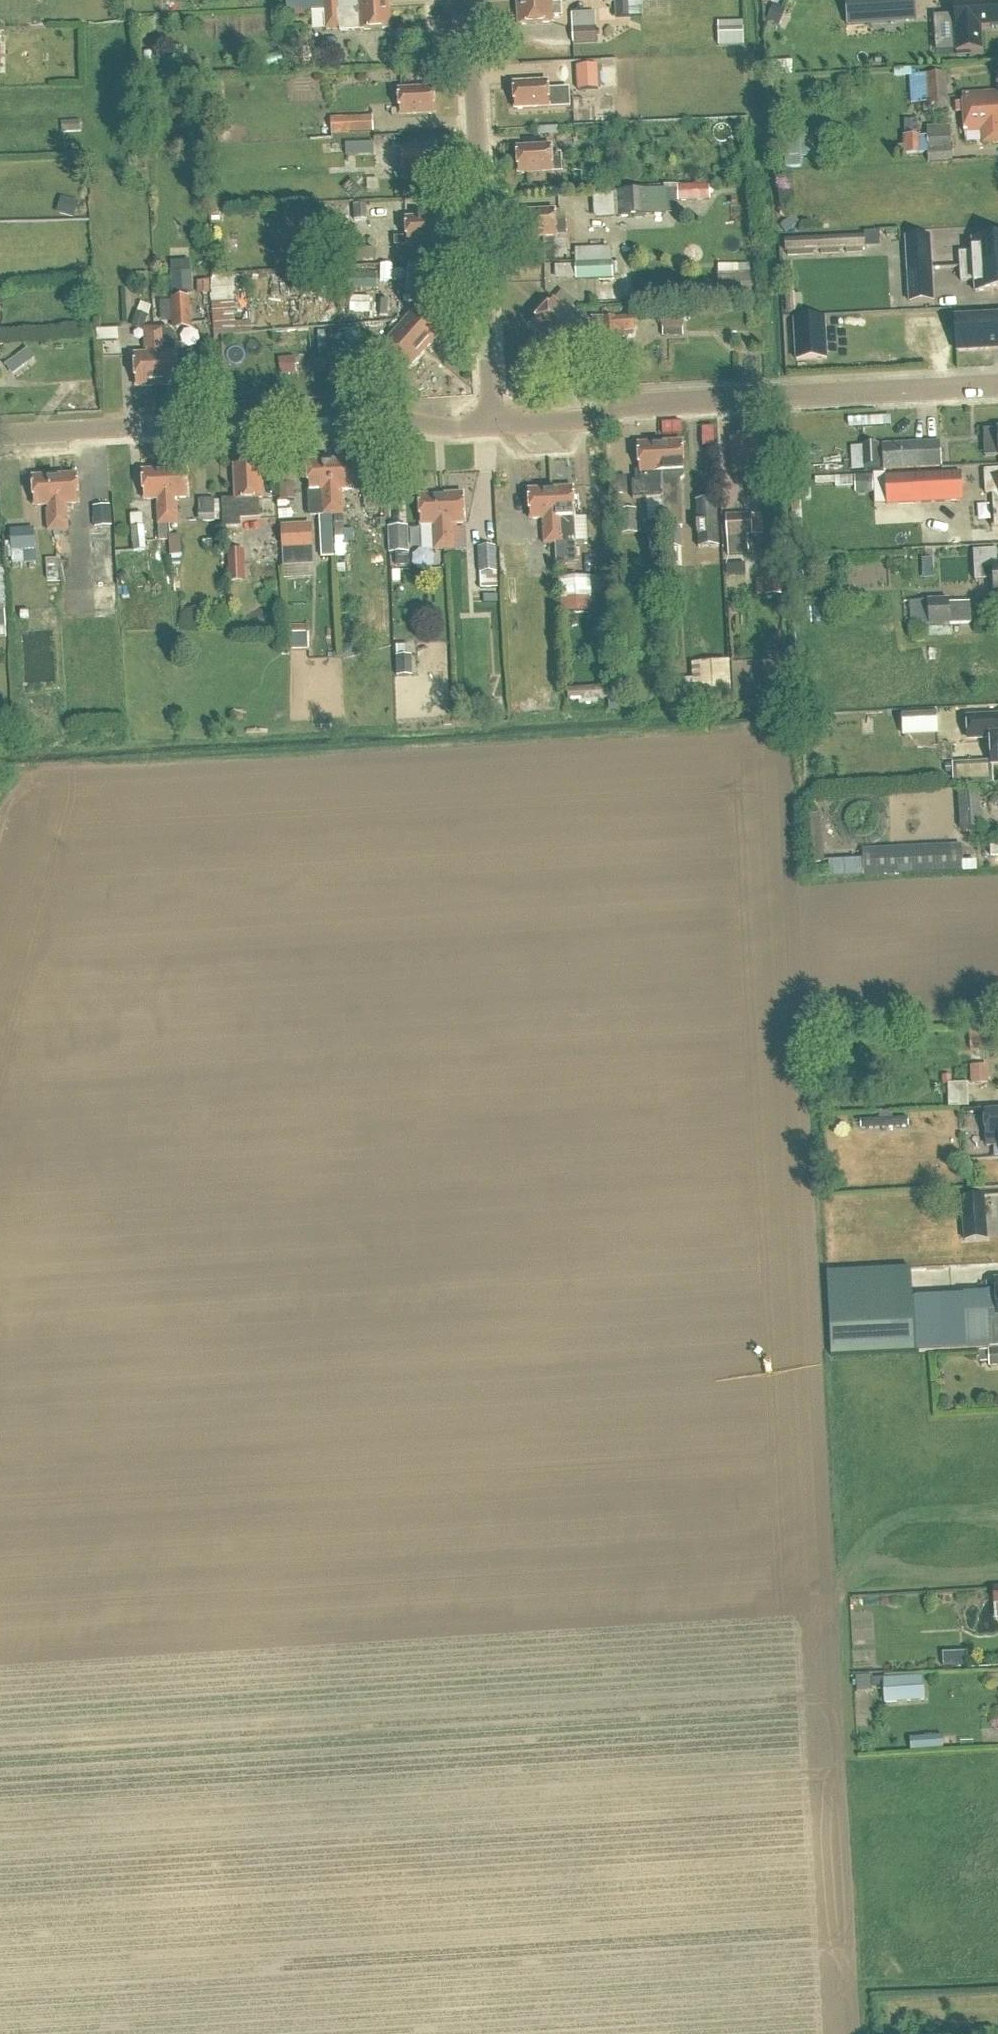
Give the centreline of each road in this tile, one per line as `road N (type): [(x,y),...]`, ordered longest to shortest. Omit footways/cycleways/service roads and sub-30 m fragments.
road 1 (unclassified): [(997,386),(630,406),(591,422),(489,429)]
road 2 (unclassified): [(489,429),(379,416),(0,429)]
road 3 (residential): [(489,429),(461,0)]

